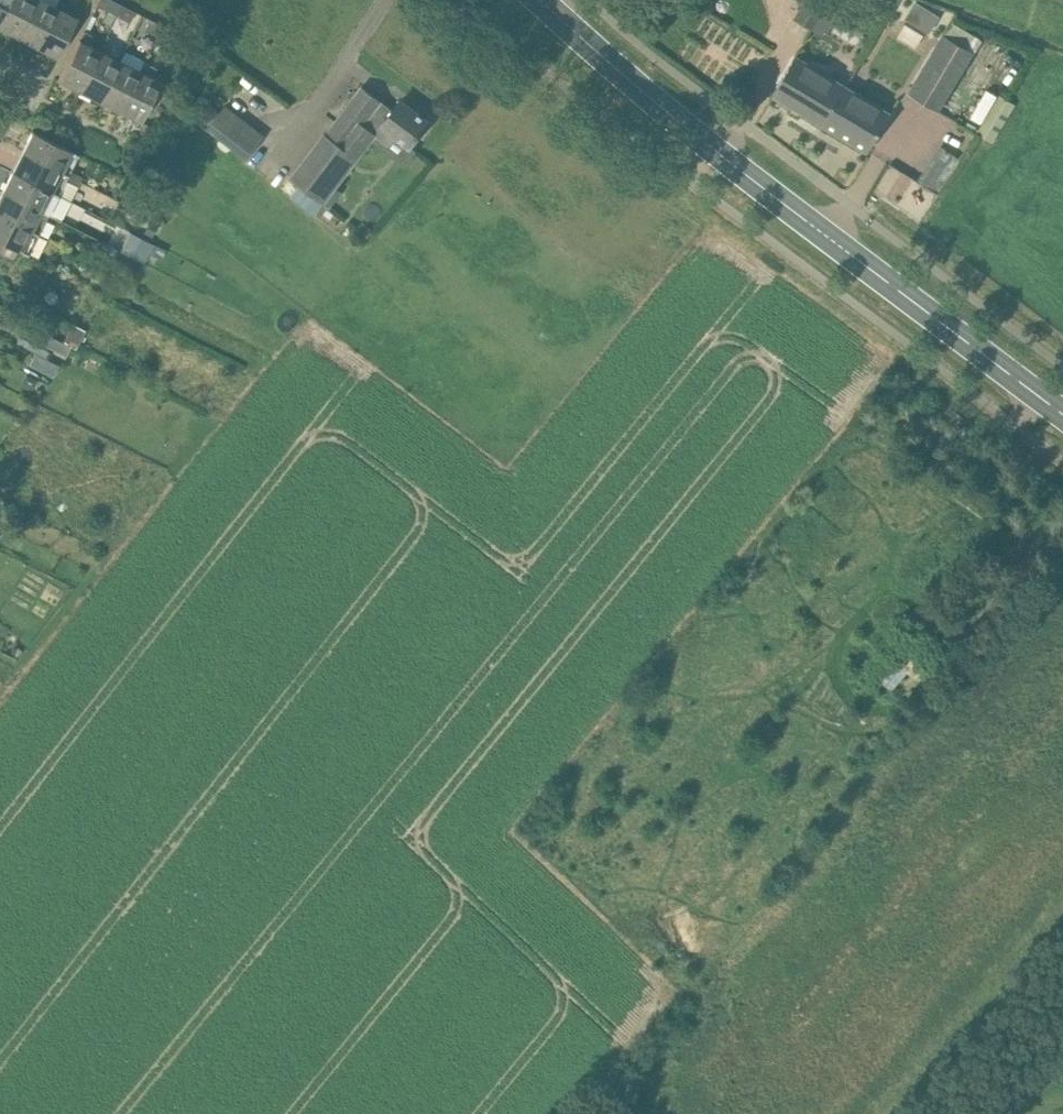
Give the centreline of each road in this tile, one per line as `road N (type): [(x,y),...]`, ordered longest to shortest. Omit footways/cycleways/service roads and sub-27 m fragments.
road 1 (primary): [(1062,412),(753,179),(541,0)]

